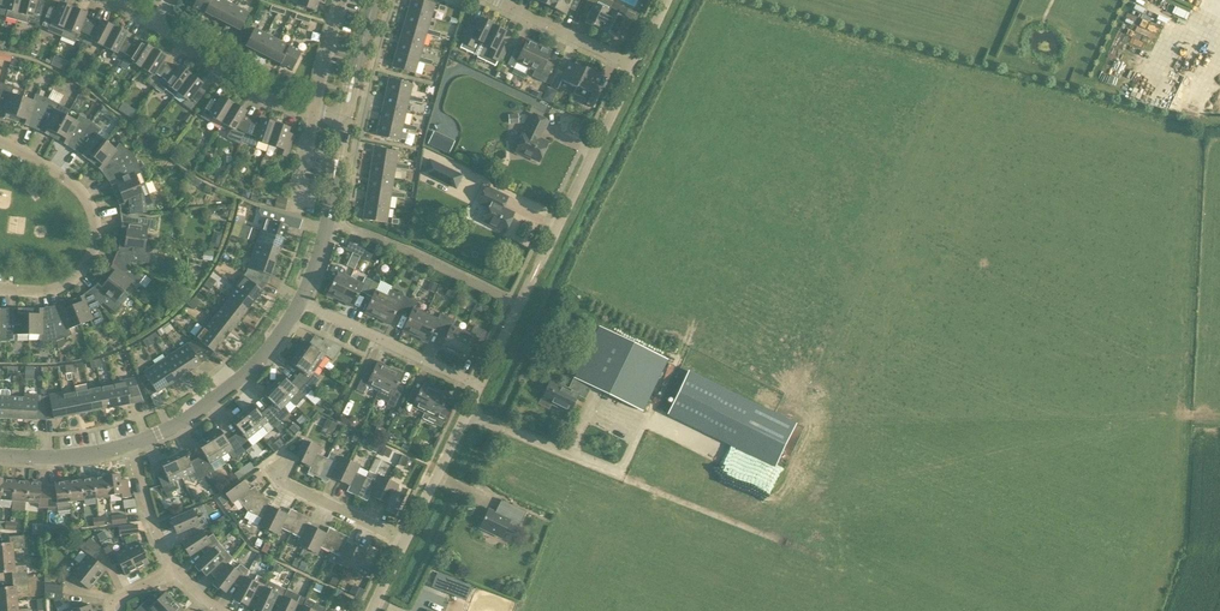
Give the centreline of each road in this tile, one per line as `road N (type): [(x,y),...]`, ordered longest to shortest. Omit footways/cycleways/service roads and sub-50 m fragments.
road 1 (track): [(465,416),(825,559)]
road 2 (residential): [(0,290),(40,293),(77,279),(97,232),(76,188),(0,139)]
road 3 (residential): [(131,442),(160,434),(239,380),(300,302)]
road 4 (residential): [(637,65),(538,265)]
road 5 (residential): [(481,384),(300,302)]
road 6 (residential): [(300,302),(326,227),(342,119)]
road 7 (residential): [(155,30),(248,89),(314,113)]
road 8 (residential): [(406,539),(481,384)]
road 9 (residential): [(637,65),(495,0)]
road 10 (residential): [(406,539),(287,486),(276,465)]
road 11 (residential): [(173,570),(131,442)]
road 12 (residential): [(0,455),(80,454),(131,442)]
road 13 (residential): [(481,384),(538,265)]
road 14 (residential): [(342,119),(374,0)]

